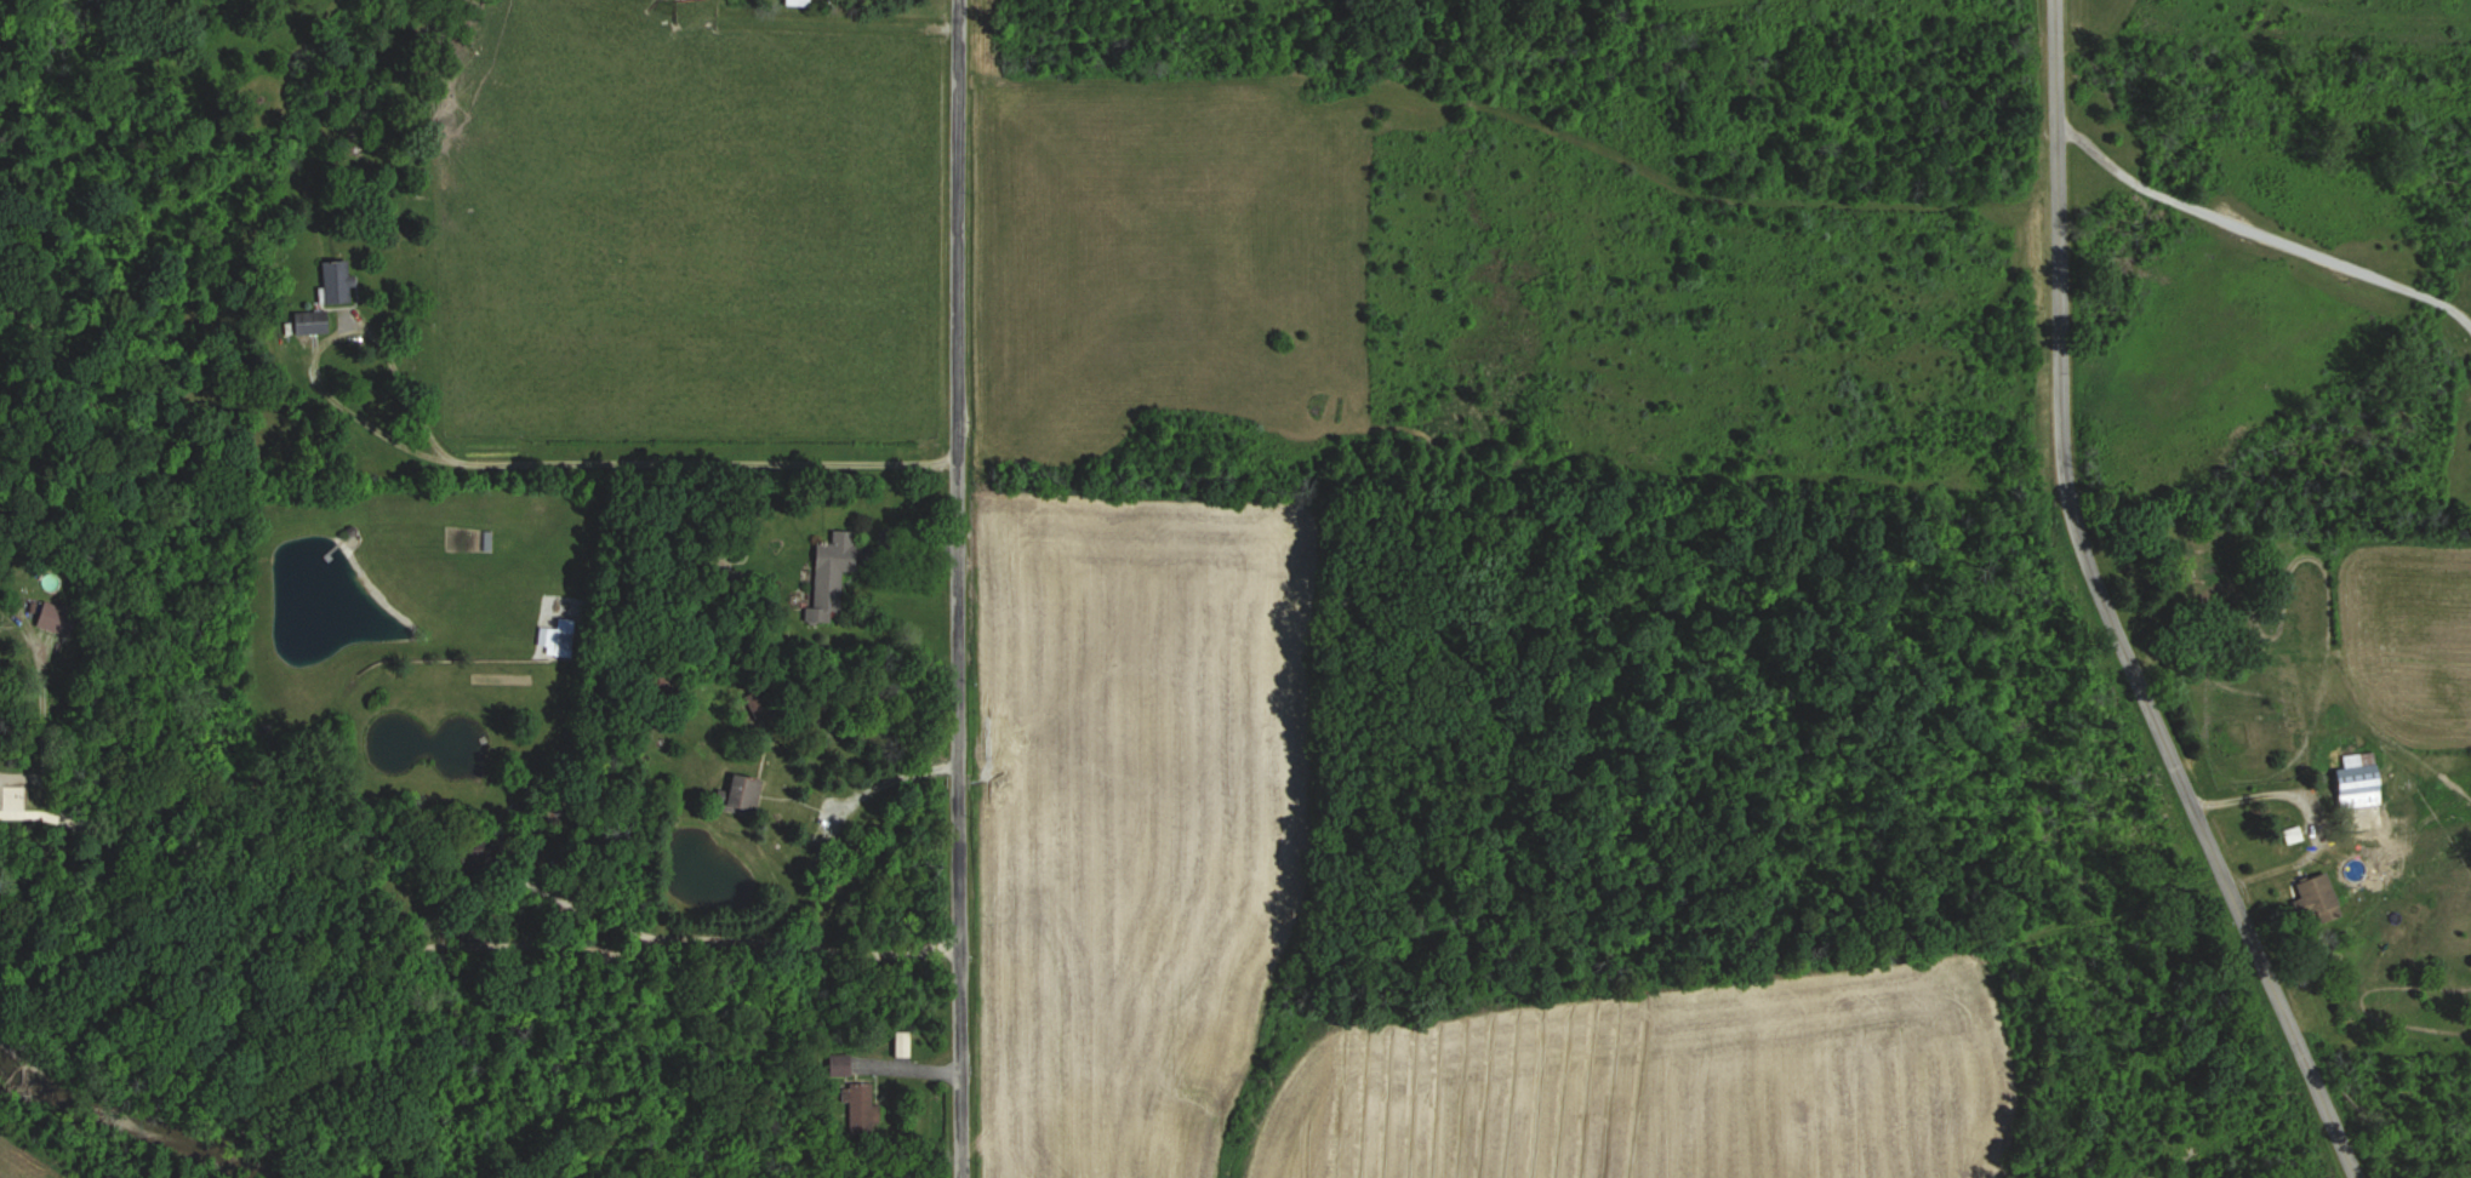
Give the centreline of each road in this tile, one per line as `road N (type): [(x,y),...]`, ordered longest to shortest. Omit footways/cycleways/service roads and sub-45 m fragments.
road 1 (residential): [(2348,1177),(2073,524),(2055,441),(2047,0)]
road 2 (residential): [(955,950),(877,957),(732,943),(372,947),(355,927),(356,864),(339,836),(297,824),(120,841),(87,830),(44,777),(38,674),(27,644),(0,618)]
road 3 (residential): [(958,1177),(954,0)]

